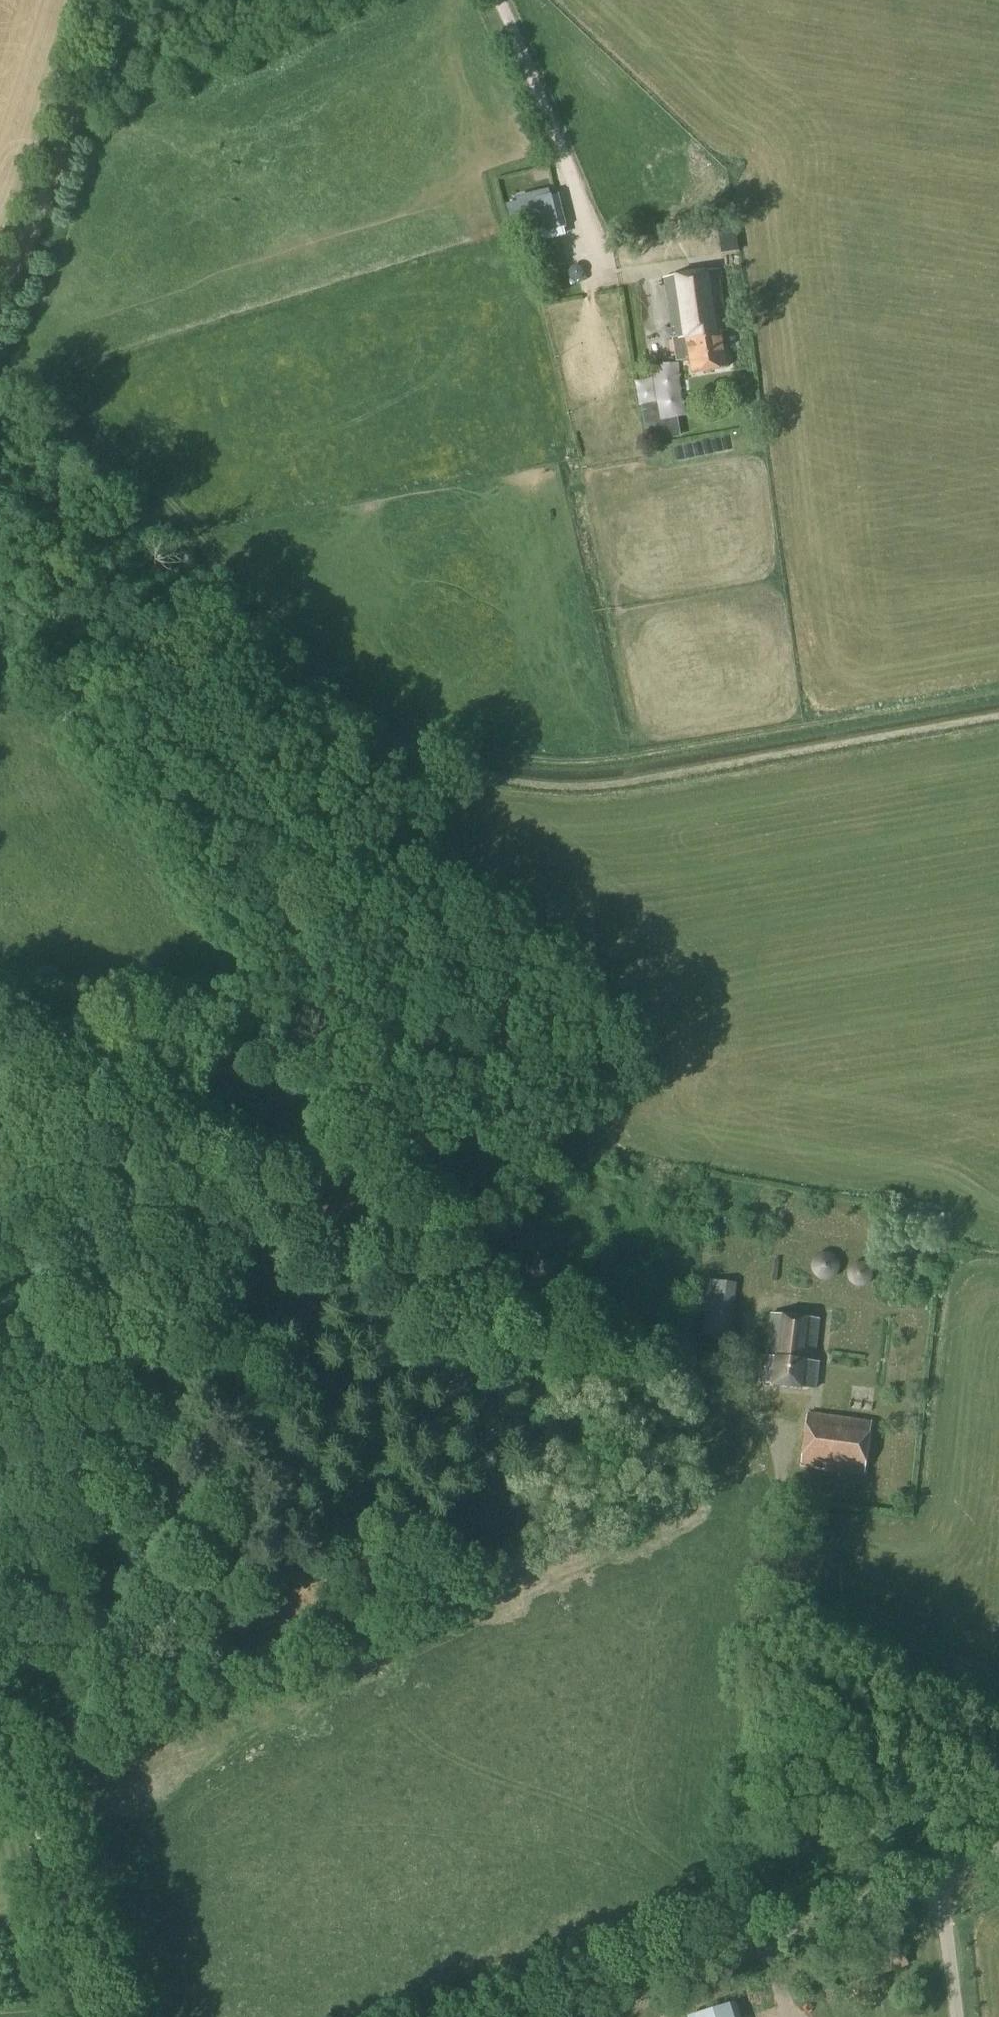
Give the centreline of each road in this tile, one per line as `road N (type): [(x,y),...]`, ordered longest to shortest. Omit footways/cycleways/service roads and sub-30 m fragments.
road 1 (unclassified): [(998,1857),(546,2016)]
road 2 (unclassified): [(91,2016),(11,1709)]
road 3 (unclassified): [(0,294),(25,240),(99,0)]

